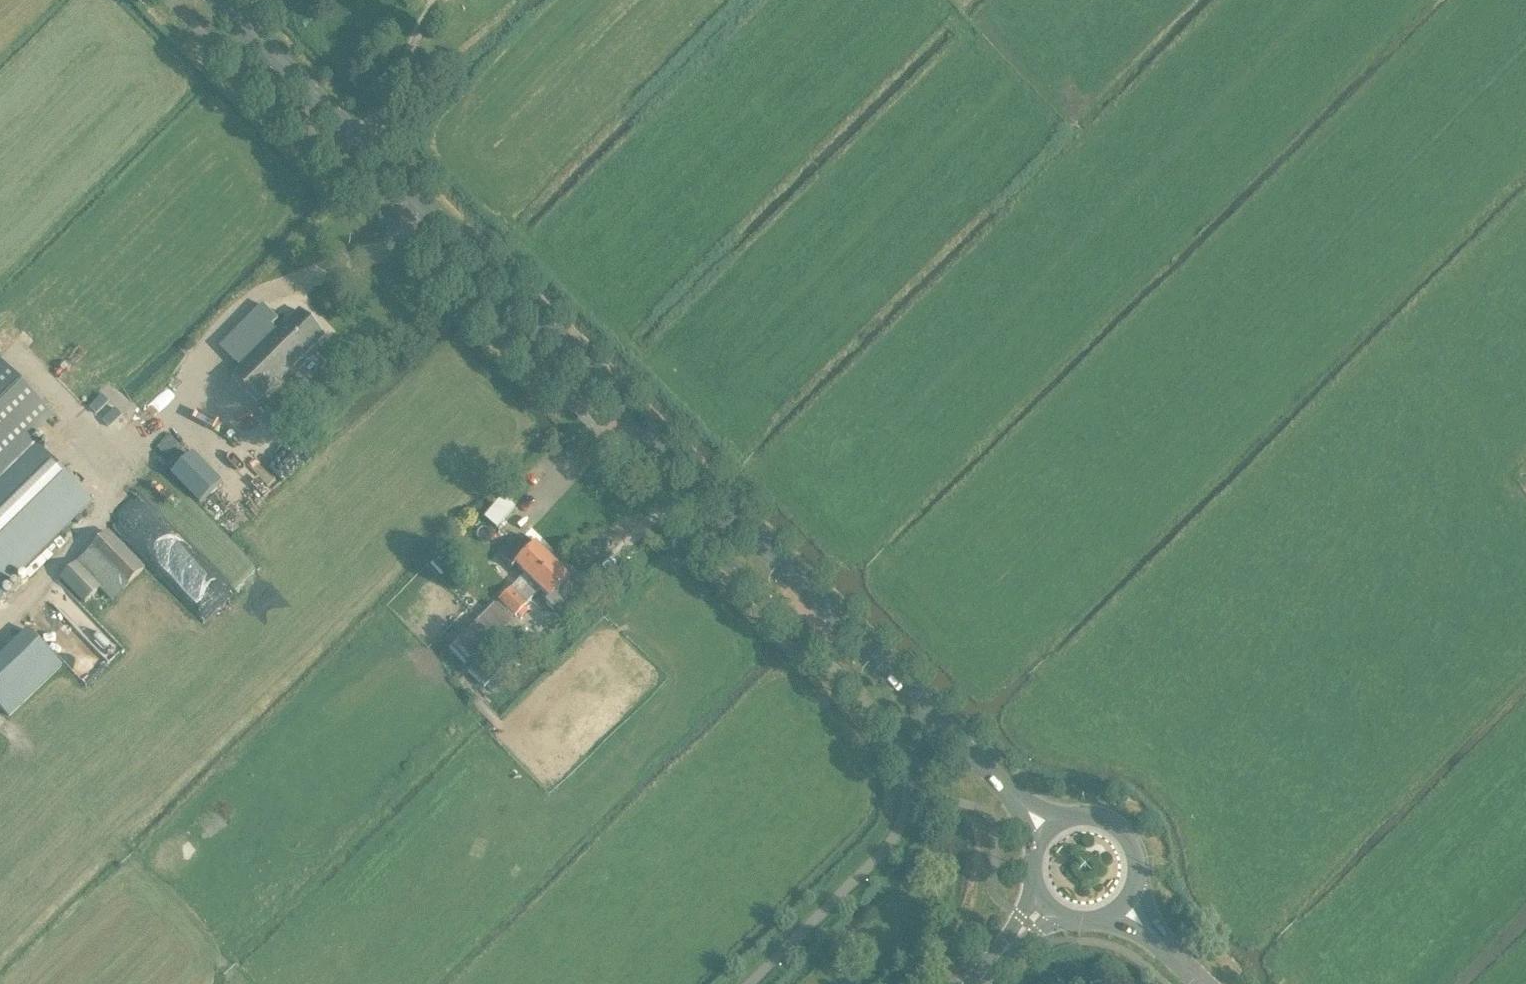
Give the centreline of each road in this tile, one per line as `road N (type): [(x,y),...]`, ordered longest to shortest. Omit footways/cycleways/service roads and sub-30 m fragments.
road 1 (tertiary): [(1006,787),(218,0)]

